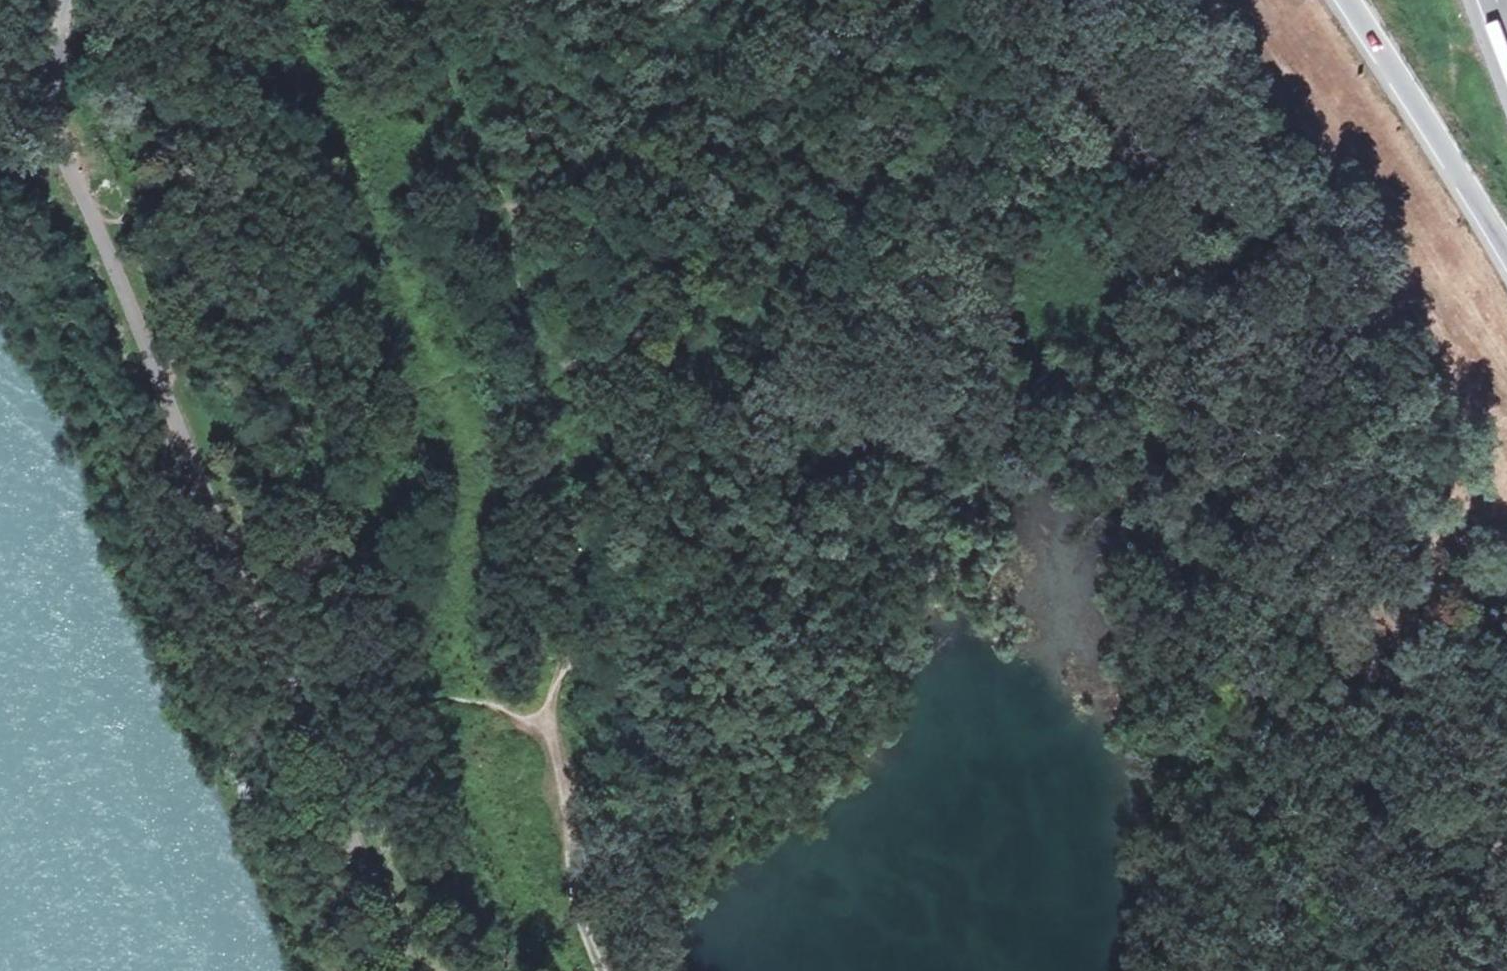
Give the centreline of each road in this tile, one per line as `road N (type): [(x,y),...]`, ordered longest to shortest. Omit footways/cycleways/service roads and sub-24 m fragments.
road 1 (track): [(1506,413),(1225,0)]
road 2 (motorway): [(1345,0),(1506,259)]

